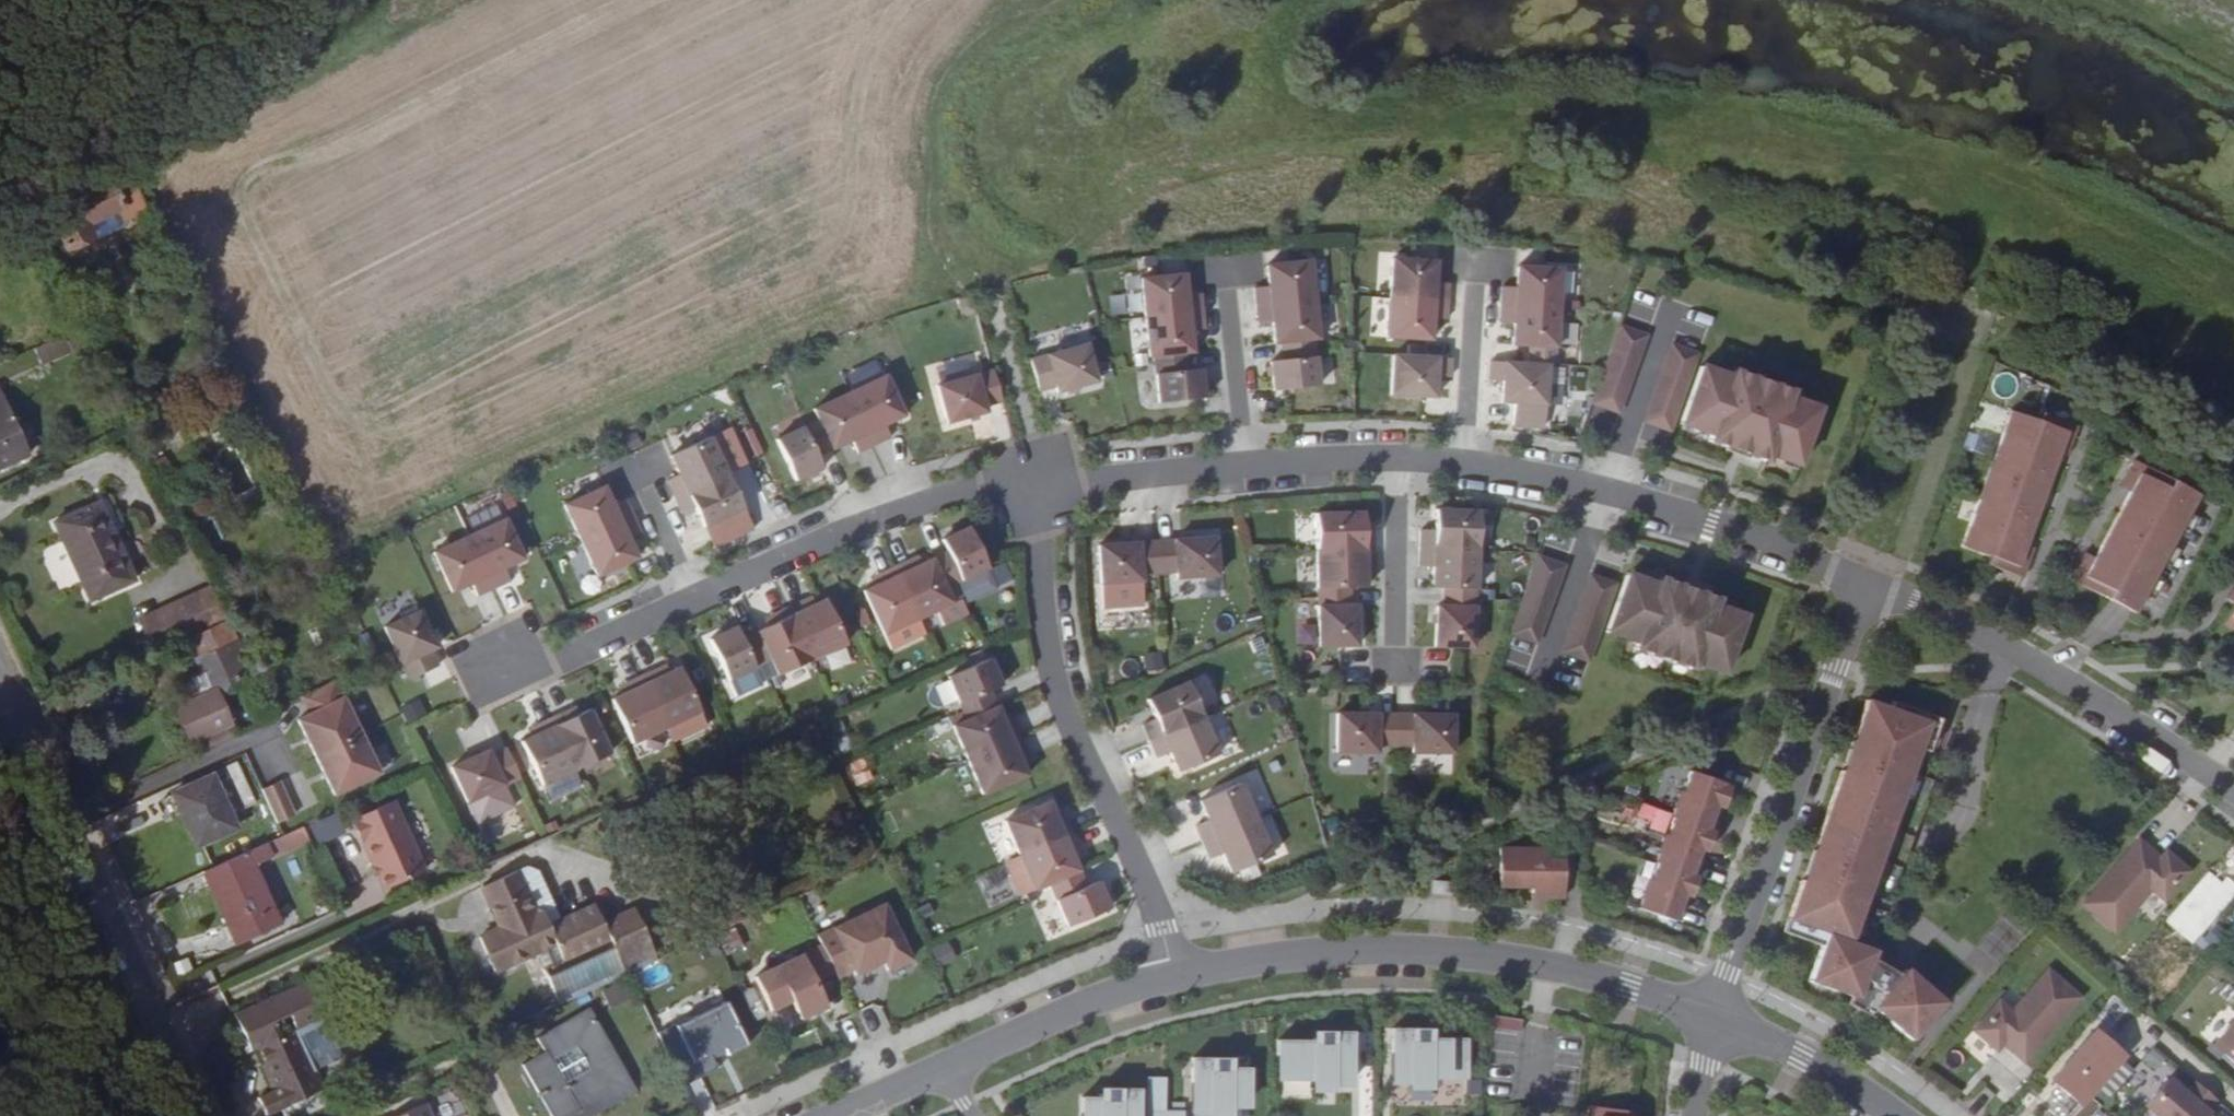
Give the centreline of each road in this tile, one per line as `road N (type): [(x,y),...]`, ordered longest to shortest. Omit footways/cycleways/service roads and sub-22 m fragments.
road 1 (residential): [(1034,479),(1398,456),(1464,460),(1605,489),(1867,581)]
road 2 (residential): [(498,664),(546,665),(977,481),(1034,479)]
road 3 (unclassified): [(1716,1017),(1630,986),(1443,950),(1323,952),(1172,976)]
road 4 (residential): [(1034,479),(1042,594),(1059,683),(1154,904),(1172,976)]
road 5 (secondary): [(181,1115),(0,679)]
road 6 (residential): [(1867,581),(1716,1017)]
road 7 (residential): [(1867,581),(2016,658),(2233,799)]
road 8 (unclassified): [(1172,976),(940,1066)]
road 9 (unclassified): [(1895,1115),(1802,1056),(1716,1017)]

